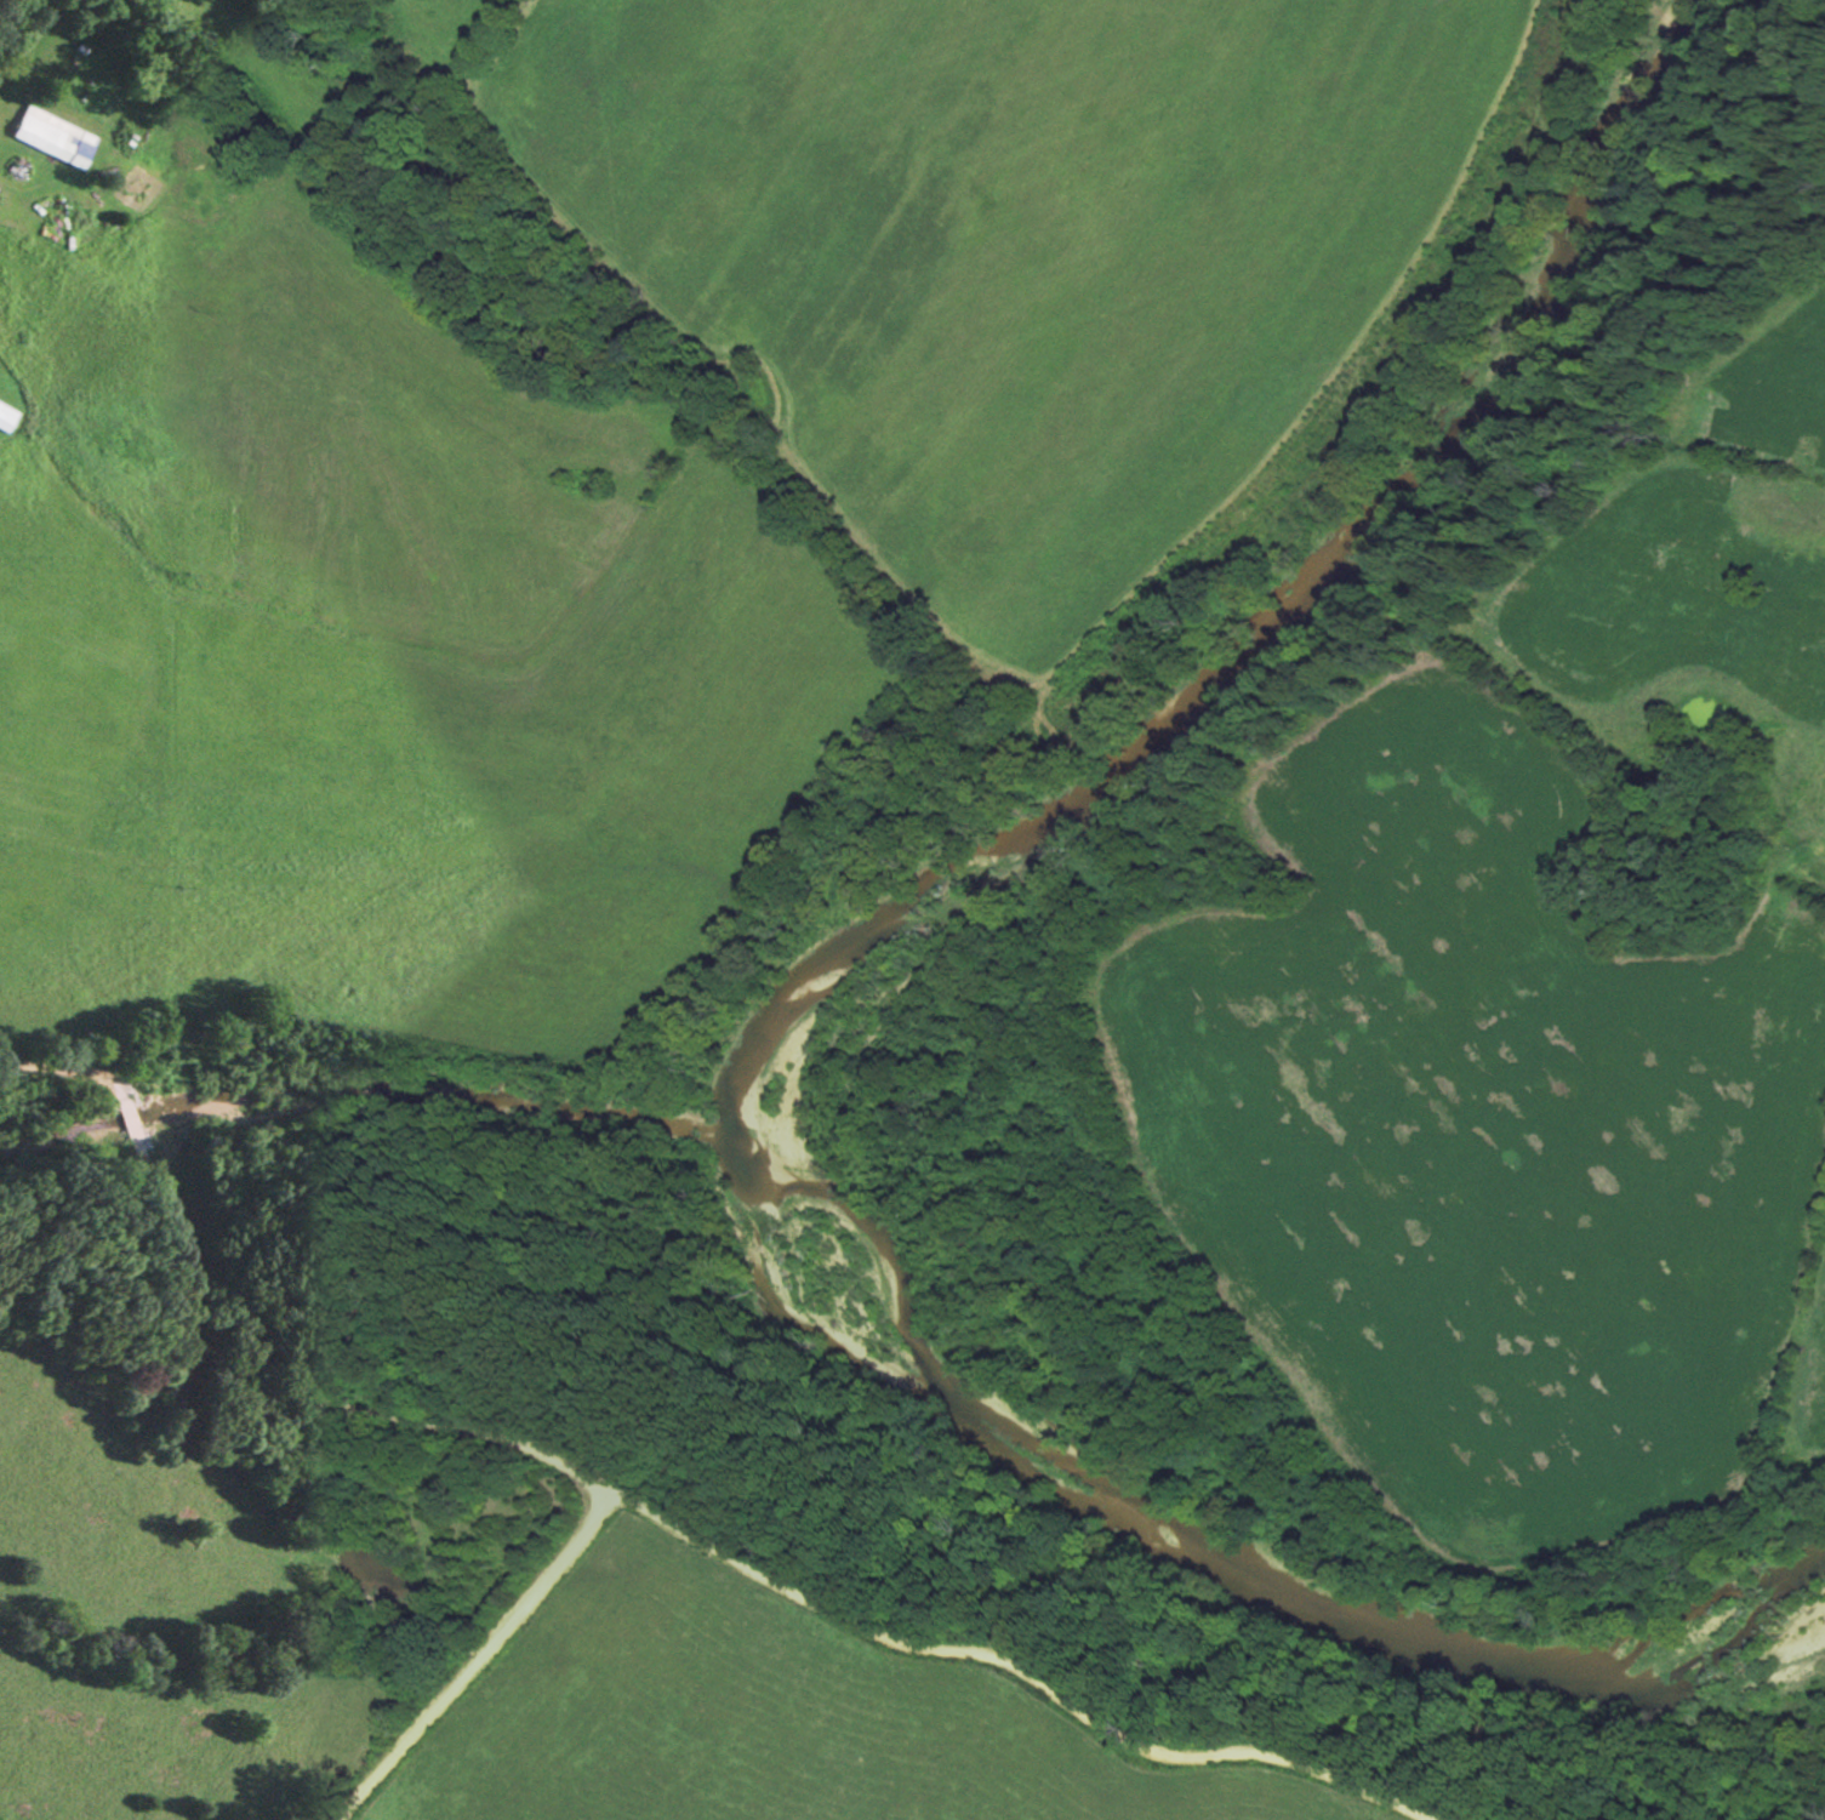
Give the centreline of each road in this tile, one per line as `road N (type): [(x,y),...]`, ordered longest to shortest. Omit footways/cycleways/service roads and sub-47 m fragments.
road 1 (residential): [(1439,1819),(1296,1757),(1184,1753),(1135,1735),(1011,1658),(908,1643),(718,1548),(616,1487)]
road 2 (residential): [(616,1487),(547,1450),(467,1422),(358,1410),(268,1385),(171,1211),(125,1095),(105,1078),(0,1058)]
road 3 (residential): [(343,1819),(616,1487)]

